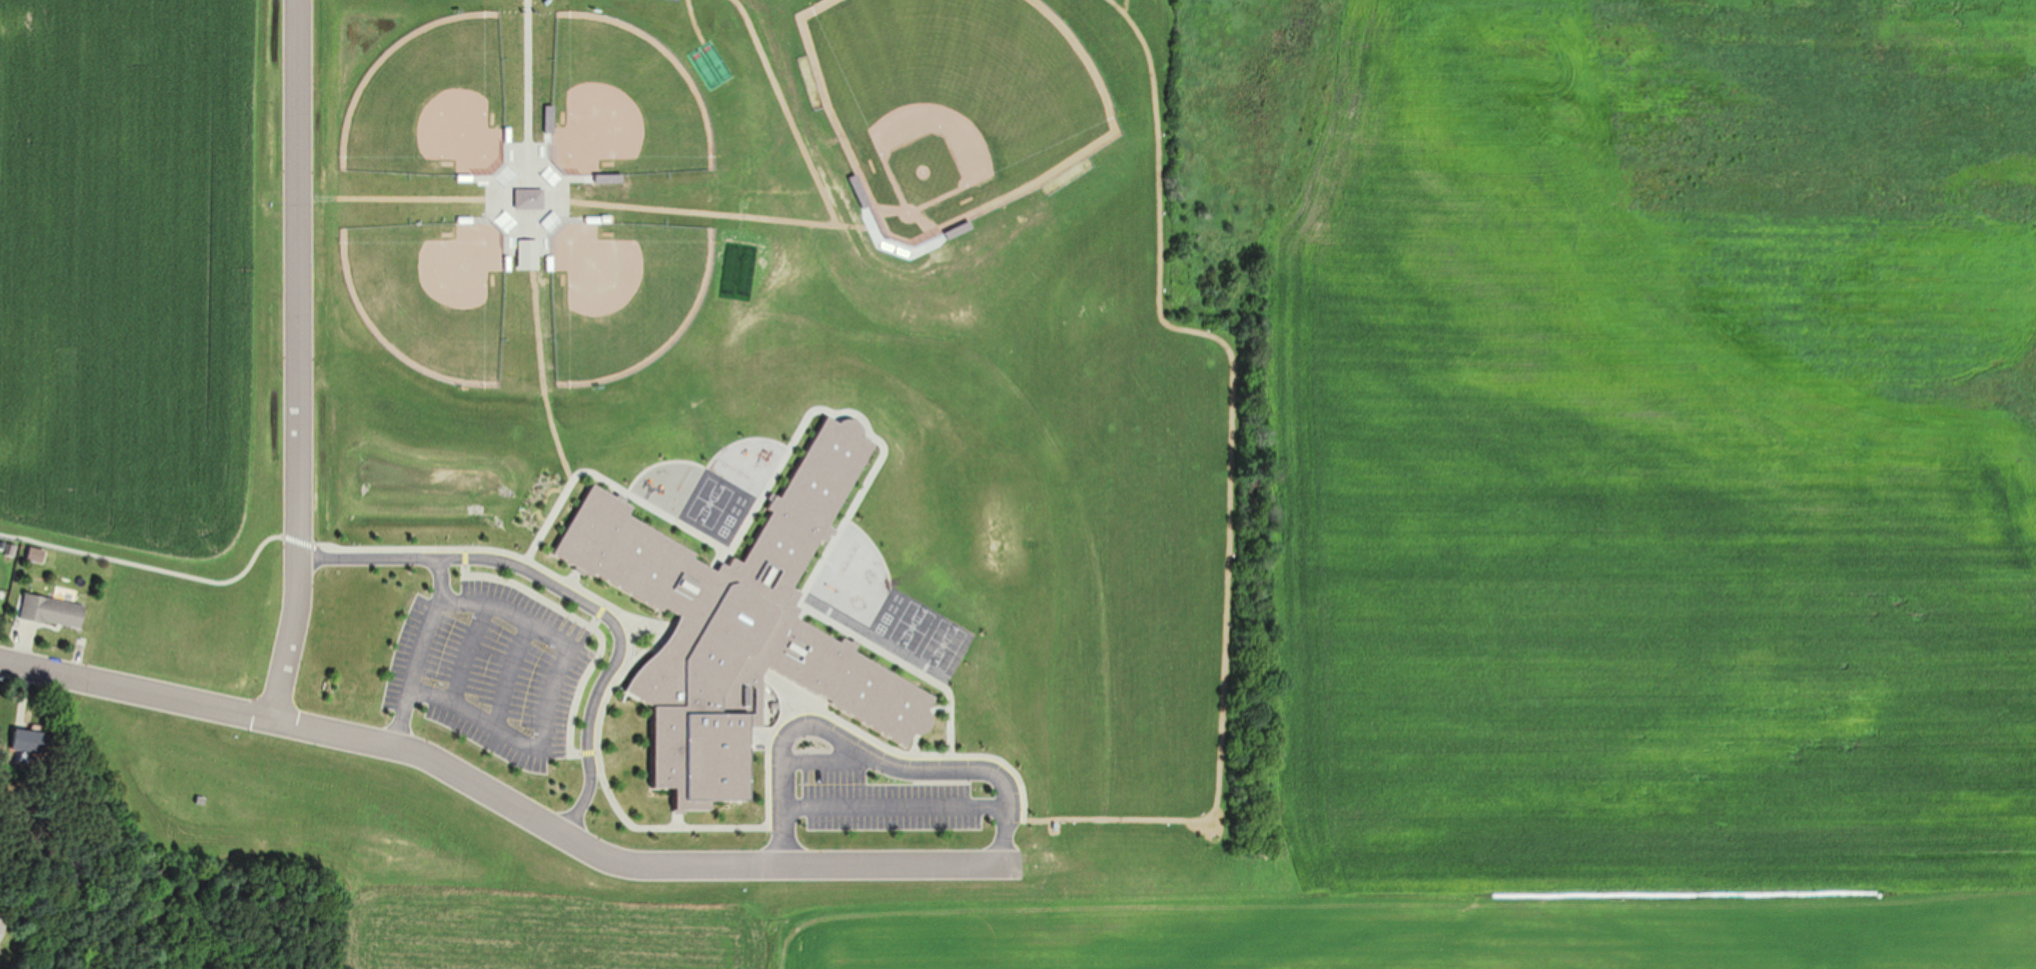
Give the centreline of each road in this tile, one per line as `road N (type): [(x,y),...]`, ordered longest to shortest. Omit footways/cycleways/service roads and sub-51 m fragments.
road 1 (residential): [(0,660),(275,713)]

